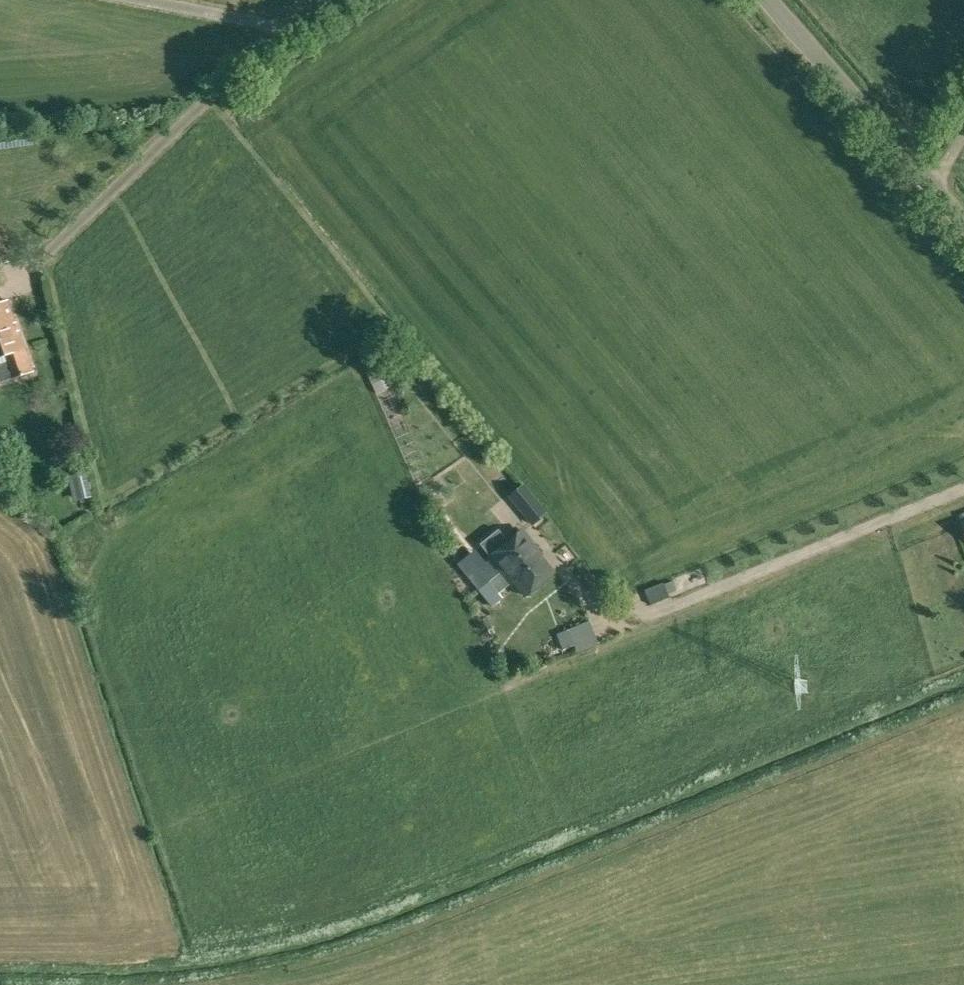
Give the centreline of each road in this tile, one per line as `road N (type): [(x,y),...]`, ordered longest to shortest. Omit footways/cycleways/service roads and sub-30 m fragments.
road 1 (unclassified): [(963,222),(767,0)]

